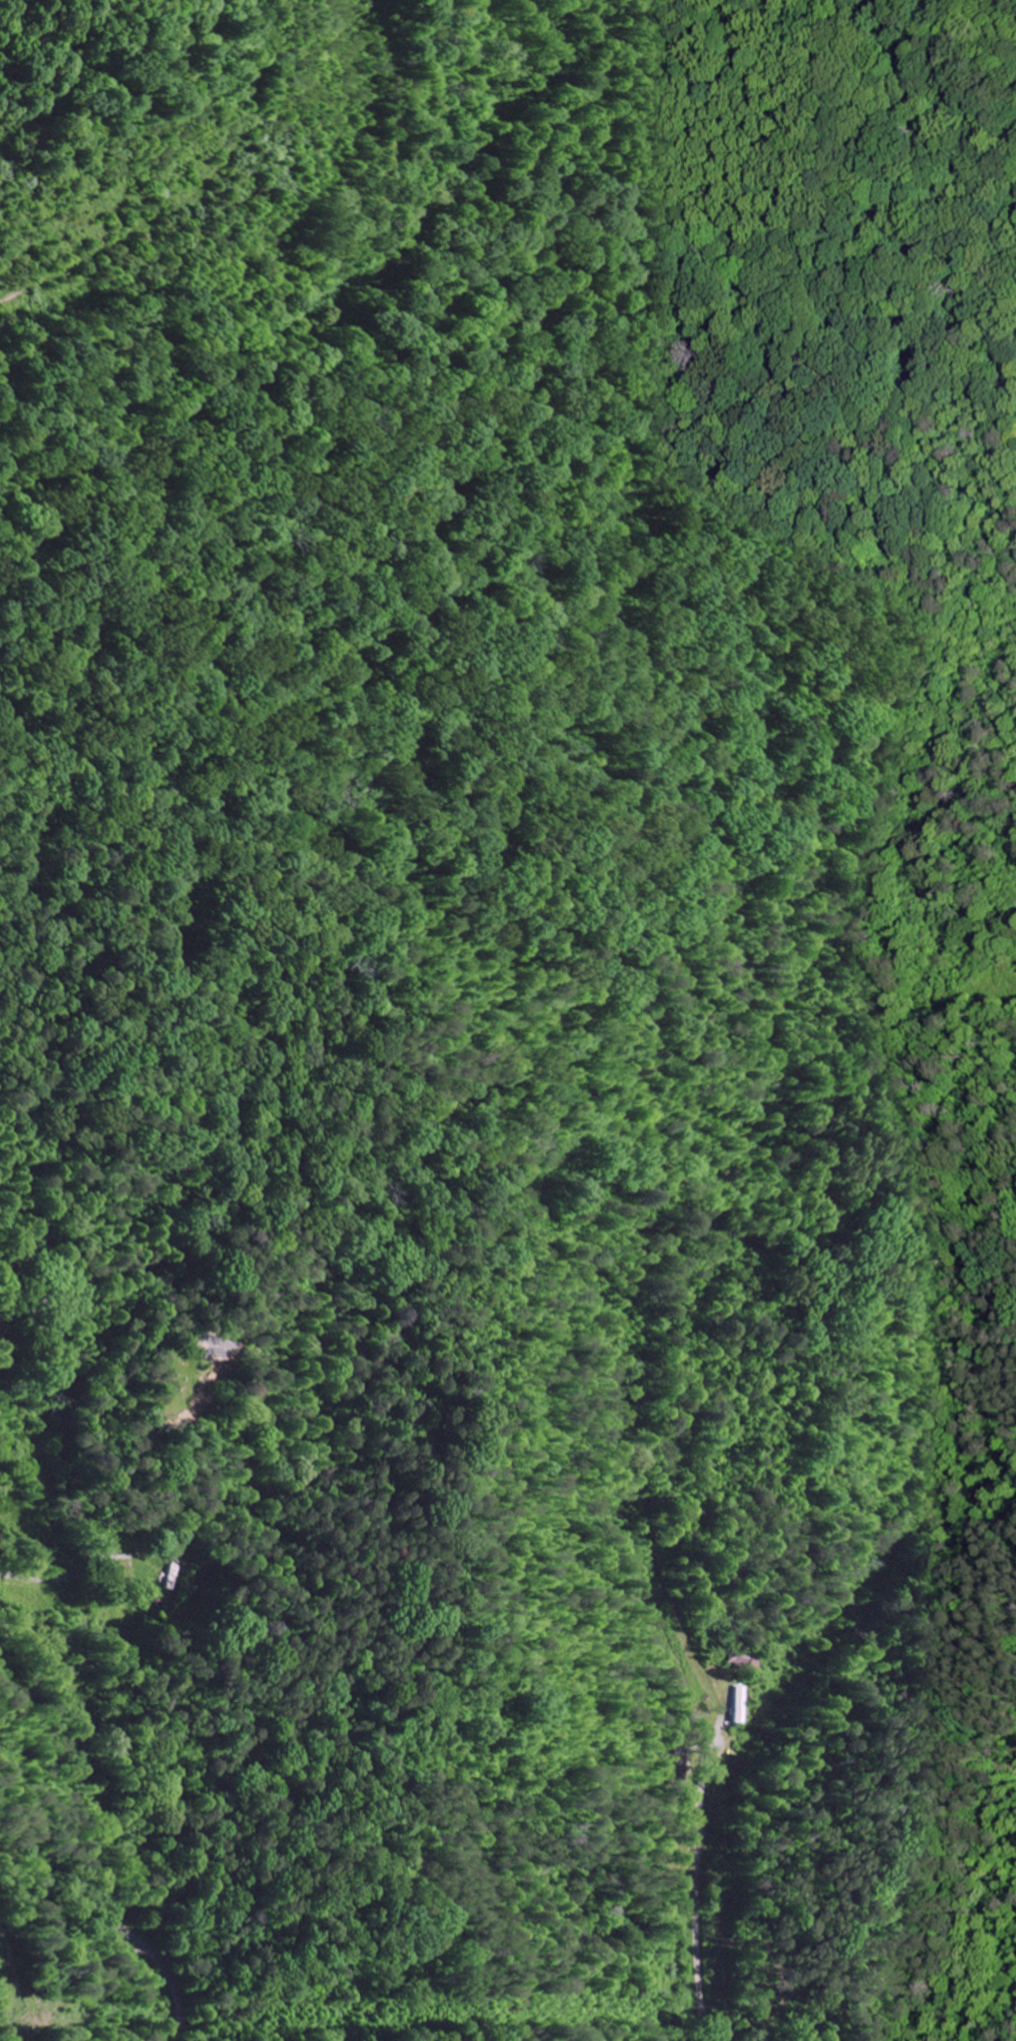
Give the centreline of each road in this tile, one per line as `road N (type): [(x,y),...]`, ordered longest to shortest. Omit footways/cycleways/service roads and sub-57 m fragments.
road 1 (residential): [(178,2040),(157,1963),(98,1903),(0,1621)]
road 2 (residential): [(700,2040),(701,1810),(715,1730)]

